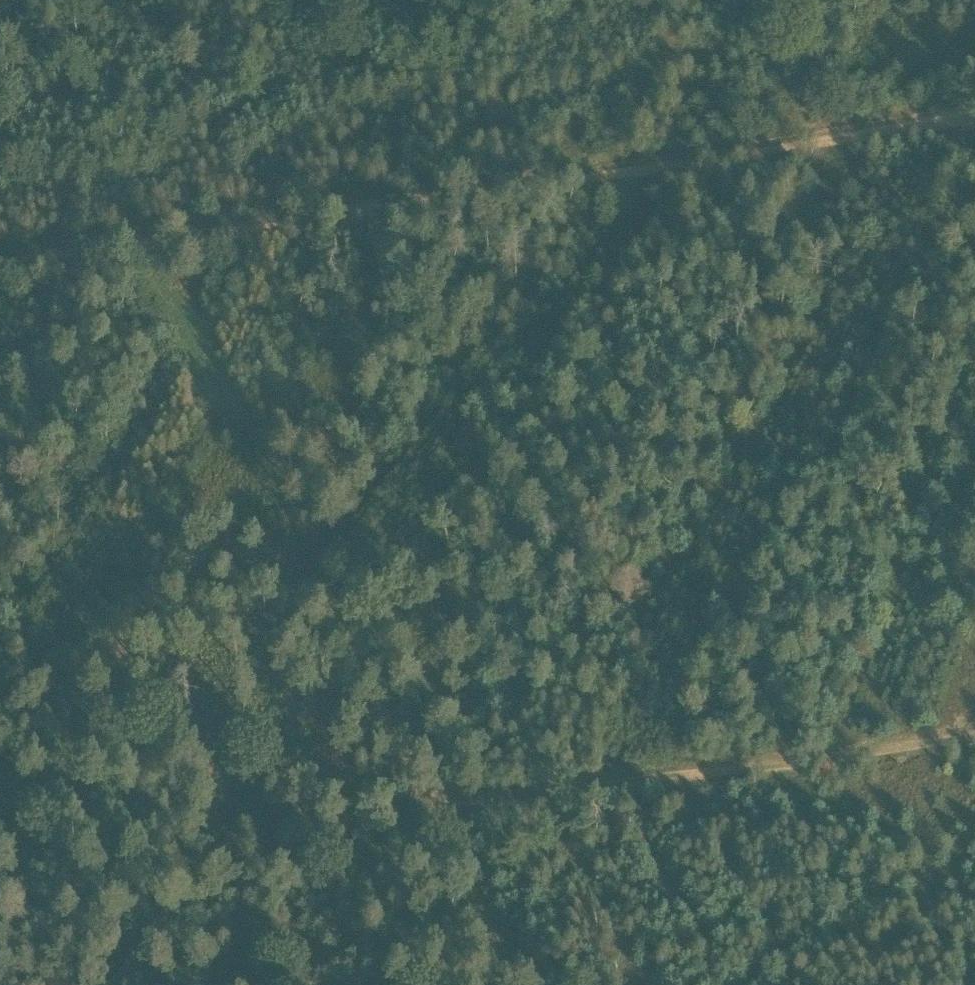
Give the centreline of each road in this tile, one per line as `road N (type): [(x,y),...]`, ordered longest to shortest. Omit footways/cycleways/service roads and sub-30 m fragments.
road 1 (track): [(0,265),(822,140)]
road 2 (track): [(822,140),(974,116)]

